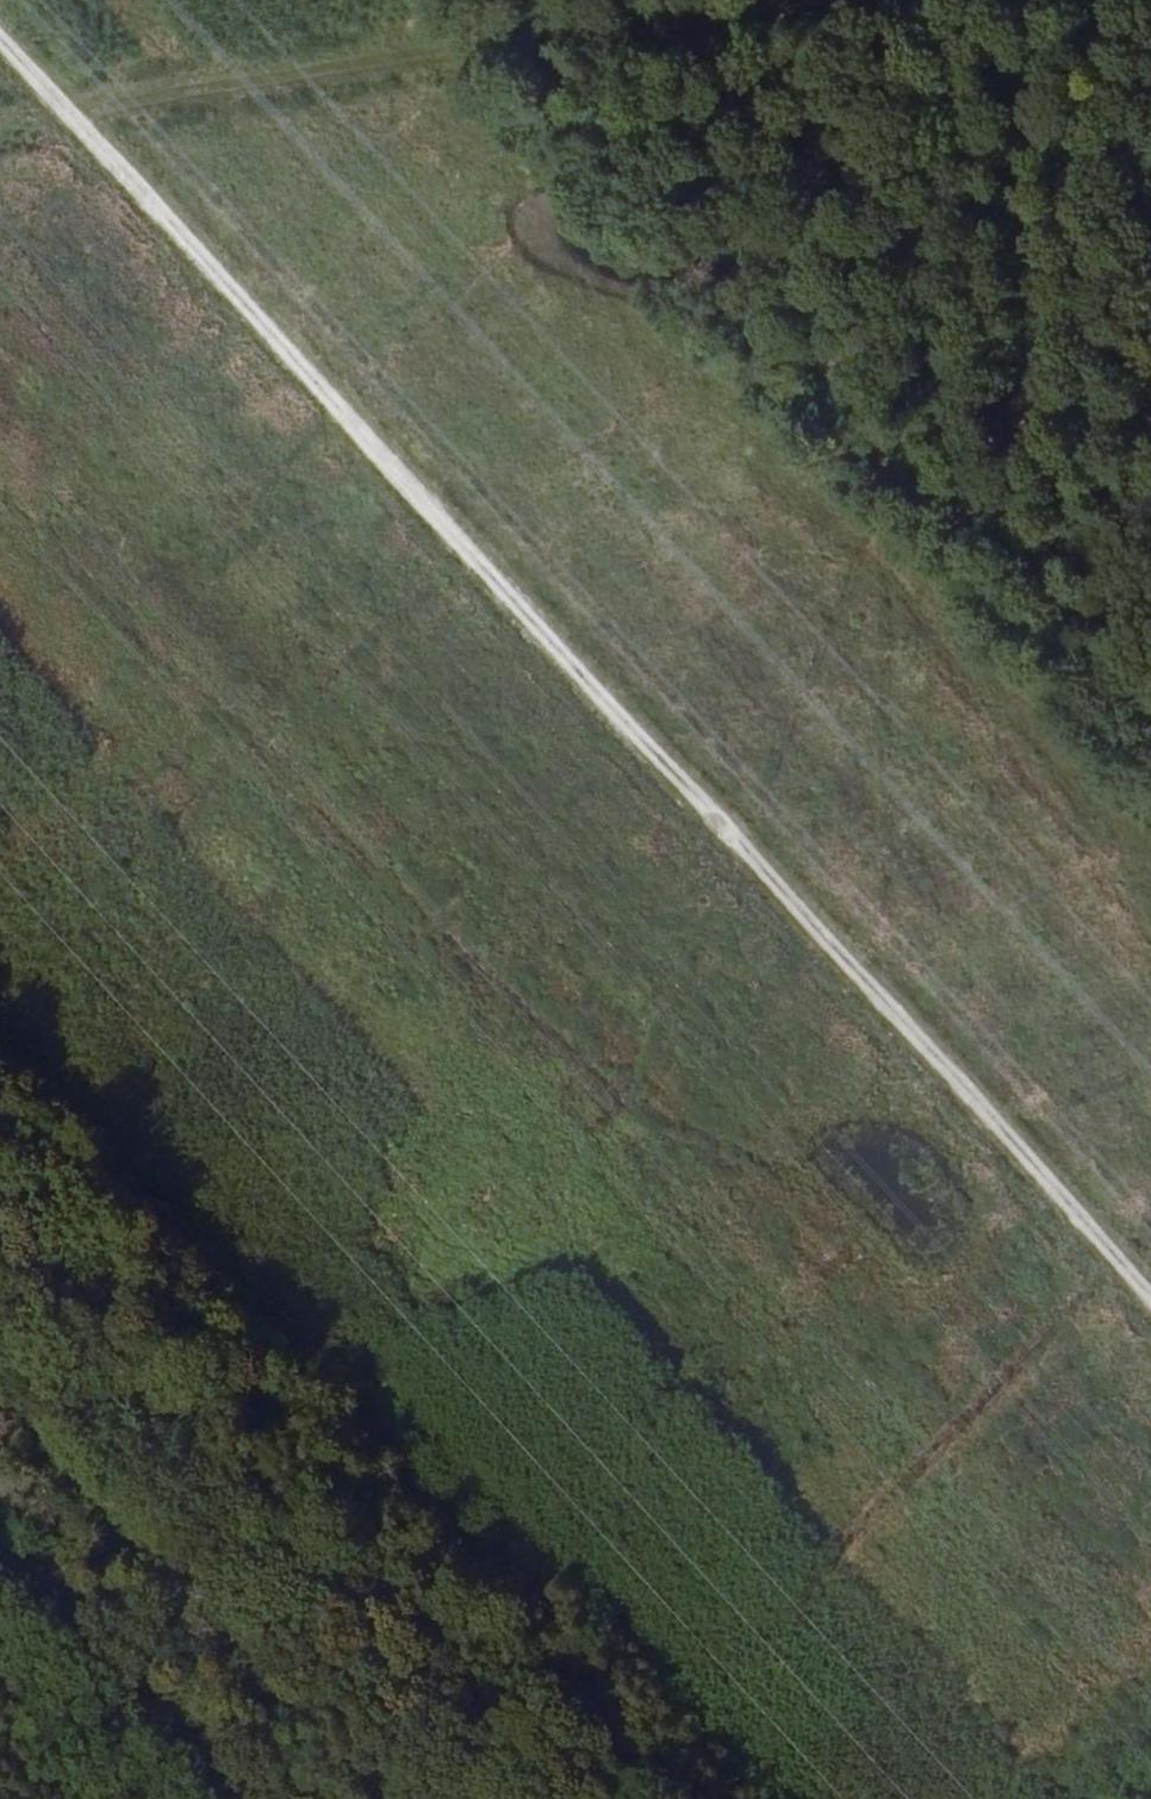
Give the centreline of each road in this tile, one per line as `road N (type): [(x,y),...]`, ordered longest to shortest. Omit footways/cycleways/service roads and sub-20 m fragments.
road 1 (track): [(0,38),(1150,1292)]

